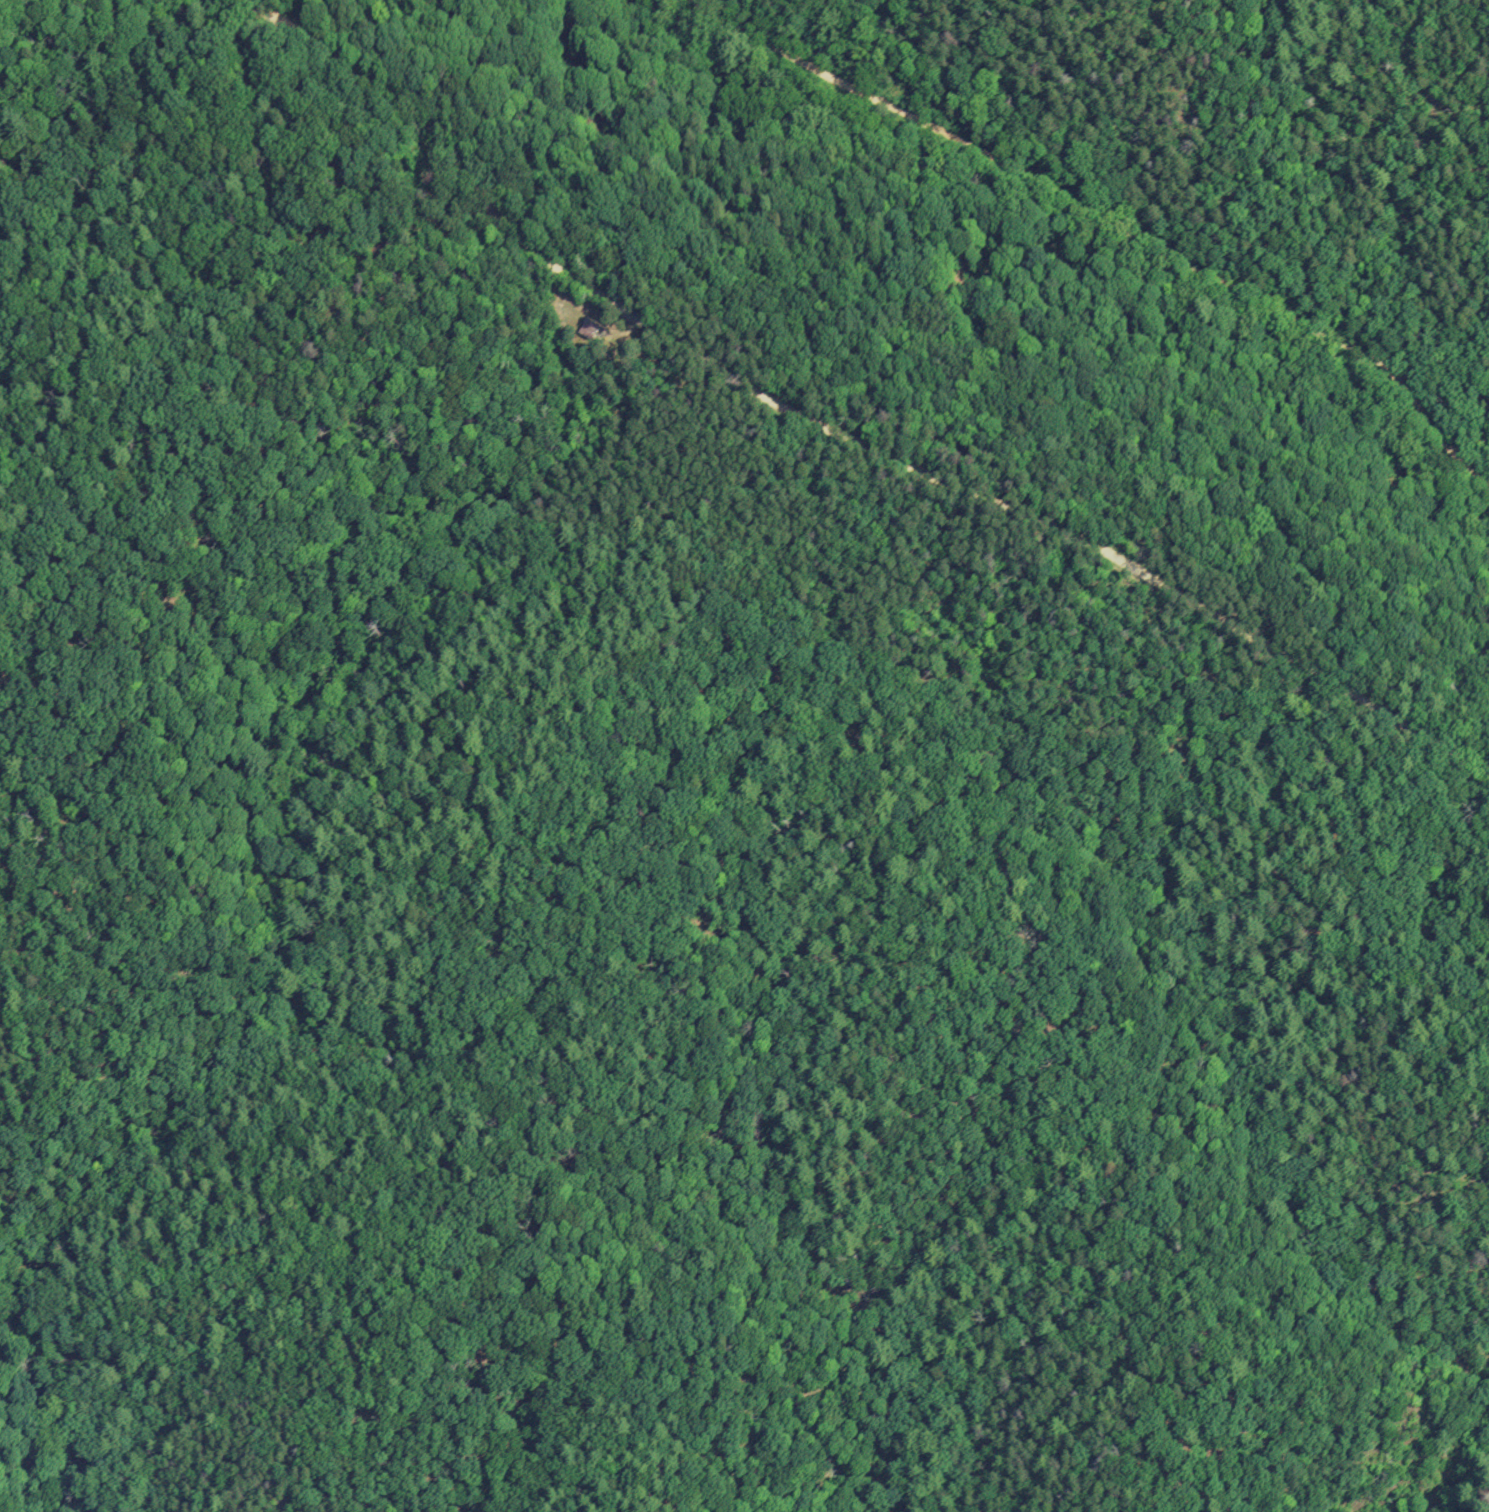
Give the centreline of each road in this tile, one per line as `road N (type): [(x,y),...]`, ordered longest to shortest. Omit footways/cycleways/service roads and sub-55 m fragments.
road 1 (residential): [(246,0),(439,134),(515,238),(560,272),(796,414),(1115,557),(1488,773)]
road 2 (track): [(686,0),(1381,366),(1488,489)]

